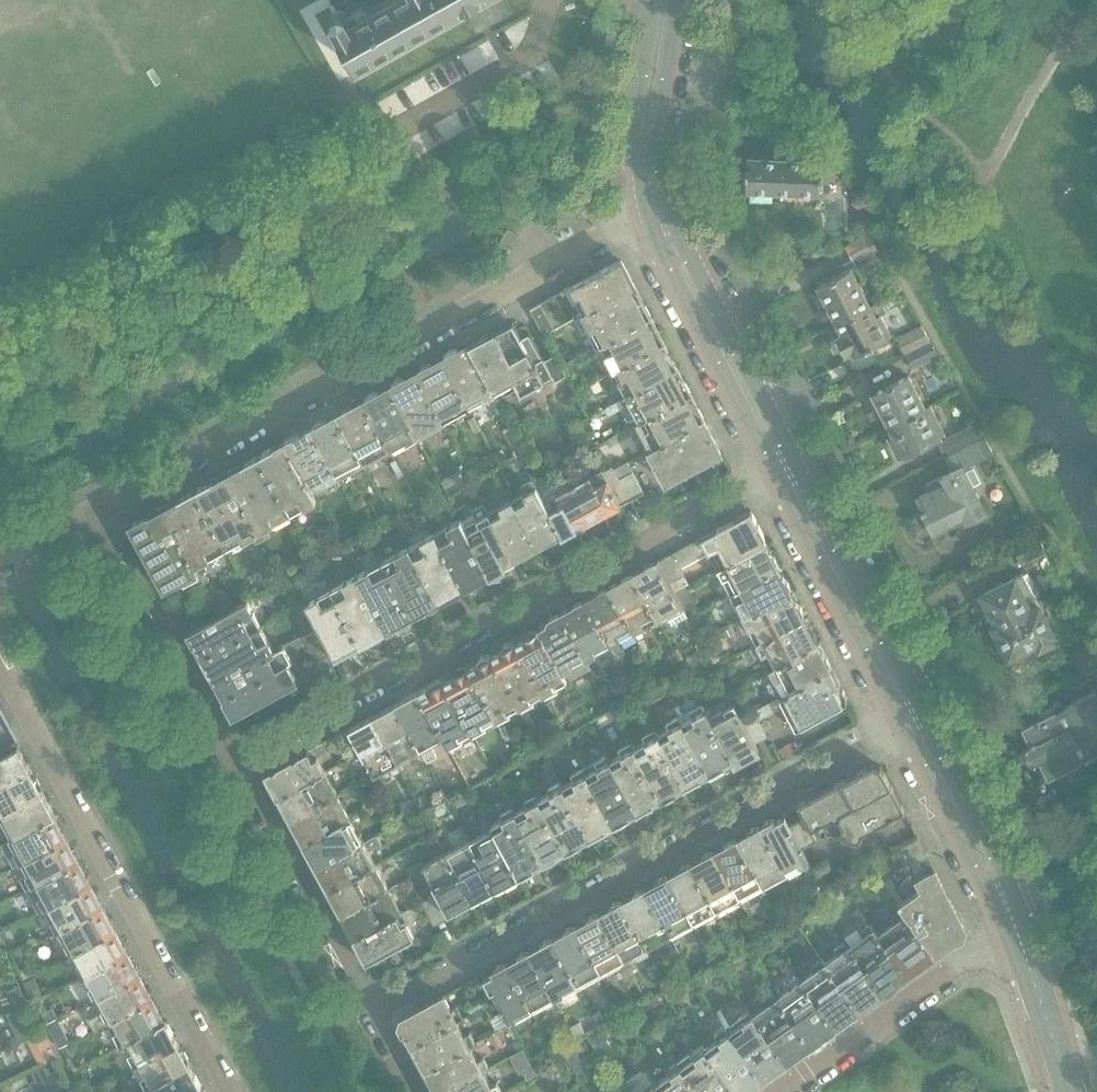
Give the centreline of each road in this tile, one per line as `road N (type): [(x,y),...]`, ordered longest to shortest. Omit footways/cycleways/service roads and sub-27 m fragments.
road 1 (residential): [(101,506),(646,219)]
road 2 (residential): [(234,756),(774,469)]
road 3 (residential): [(378,1012),(904,723)]
road 4 (residential): [(0,666),(228,1091)]
road 5 (residential): [(378,1012),(234,756)]
road 6 (residential): [(774,469),(904,723)]
road 7 (residential): [(925,712),(797,457)]
road 8 (residential): [(783,1091),(1017,929)]
road 9 (residential): [(234,756),(101,506)]
road 10 (residential): [(646,219),(774,469)]
road 11 (residential): [(797,457),(673,205)]
road 12 (residential): [(1017,929),(1004,881),(925,712)]
road 13 (residential): [(904,723),(983,883),(1017,929)]
road 14 (residential): [(653,0),(634,158),(646,219)]
road 15 (residential): [(673,205),(660,161),(659,99),(668,0)]
road 16 (residential): [(1073,1091),(1017,929)]

